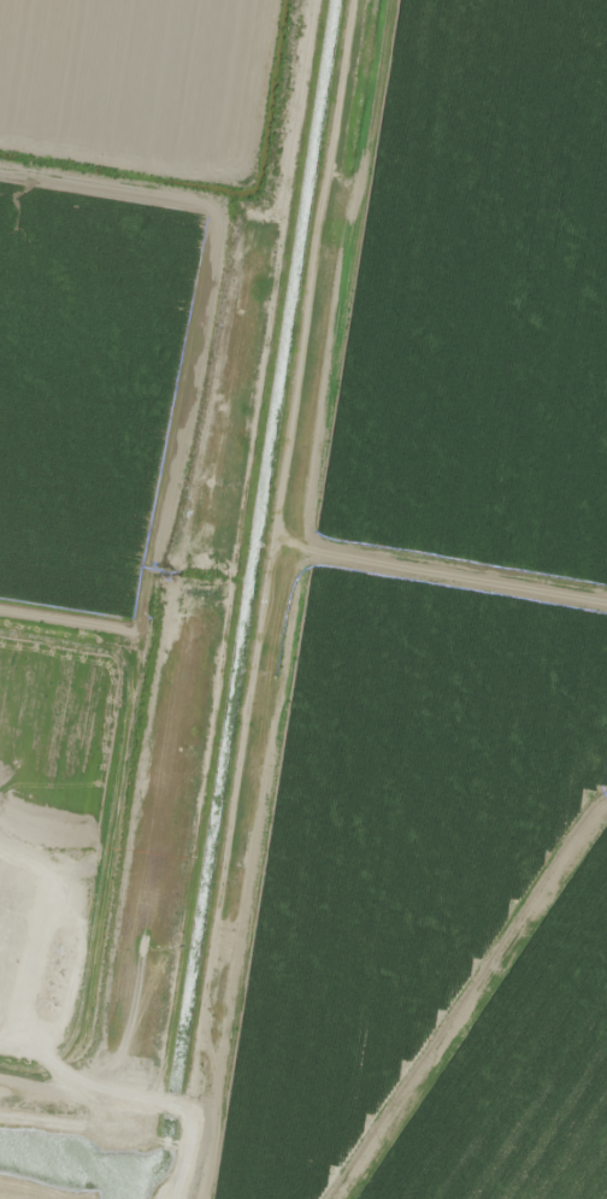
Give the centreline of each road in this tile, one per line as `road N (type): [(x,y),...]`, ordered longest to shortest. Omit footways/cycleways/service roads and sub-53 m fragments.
road 1 (residential): [(379,0),(367,176),(202,1198)]
road 2 (residential): [(606,587),(305,543)]
road 3 (residential): [(606,207),(367,176)]
road 4 (residential): [(0,1082),(213,1117)]

